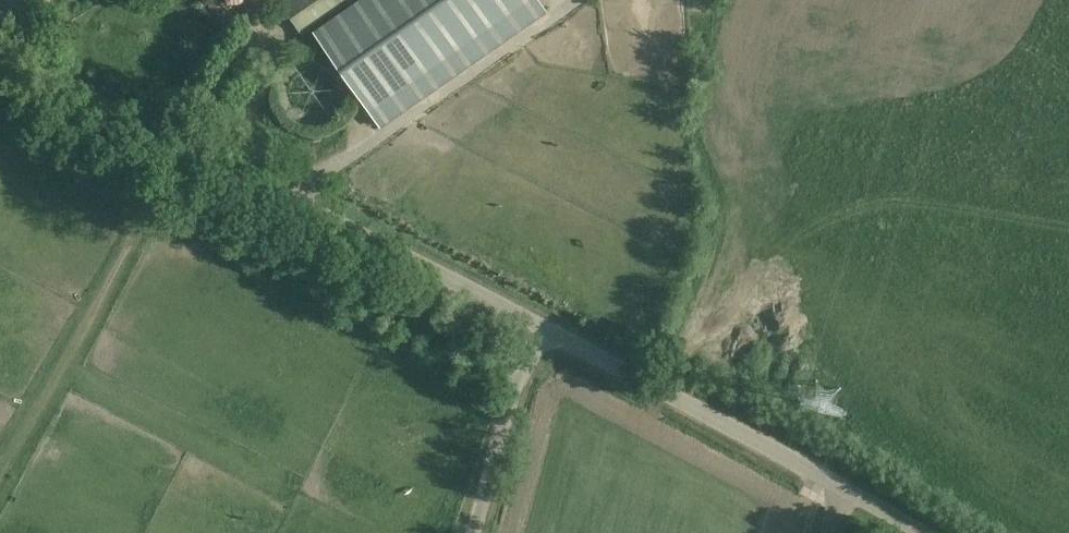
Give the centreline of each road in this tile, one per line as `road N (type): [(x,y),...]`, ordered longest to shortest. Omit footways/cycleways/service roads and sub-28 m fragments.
road 1 (unclassified): [(921,532),(497,306),(0,54)]

